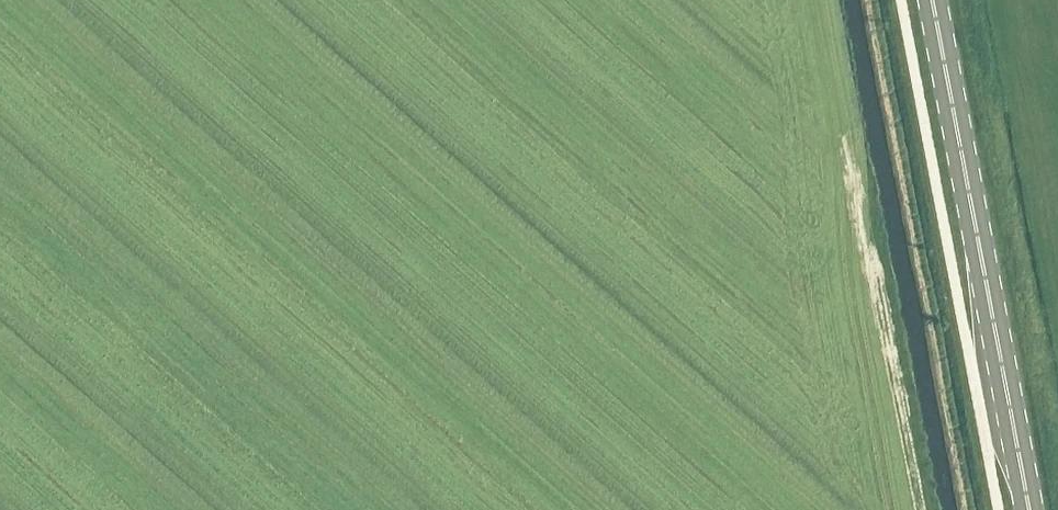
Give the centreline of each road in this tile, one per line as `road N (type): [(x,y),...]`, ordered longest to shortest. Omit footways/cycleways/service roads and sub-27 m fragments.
road 1 (secondary): [(1026,509),(928,0)]

